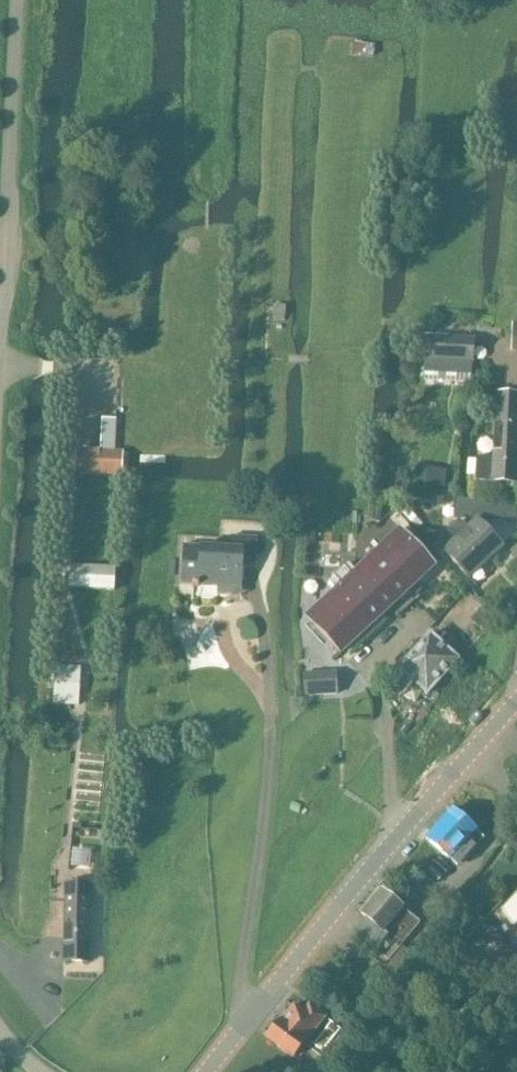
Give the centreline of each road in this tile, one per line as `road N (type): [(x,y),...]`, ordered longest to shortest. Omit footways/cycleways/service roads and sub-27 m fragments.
road 1 (tertiary): [(192,1071),(396,828),(516,699)]
road 2 (unclassified): [(0,328),(19,0)]

